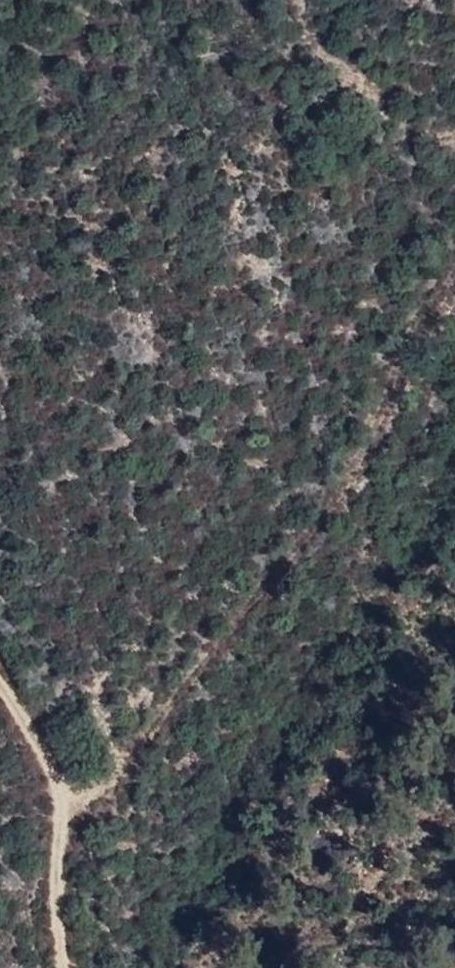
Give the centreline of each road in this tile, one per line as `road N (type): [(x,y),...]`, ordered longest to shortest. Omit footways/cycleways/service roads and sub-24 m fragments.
road 1 (track): [(57,967),(64,824),(338,512),(431,301),(454,266)]
road 2 (track): [(454,131),(373,104),(291,0)]
road 3 (track): [(64,824),(42,764),(0,695)]

